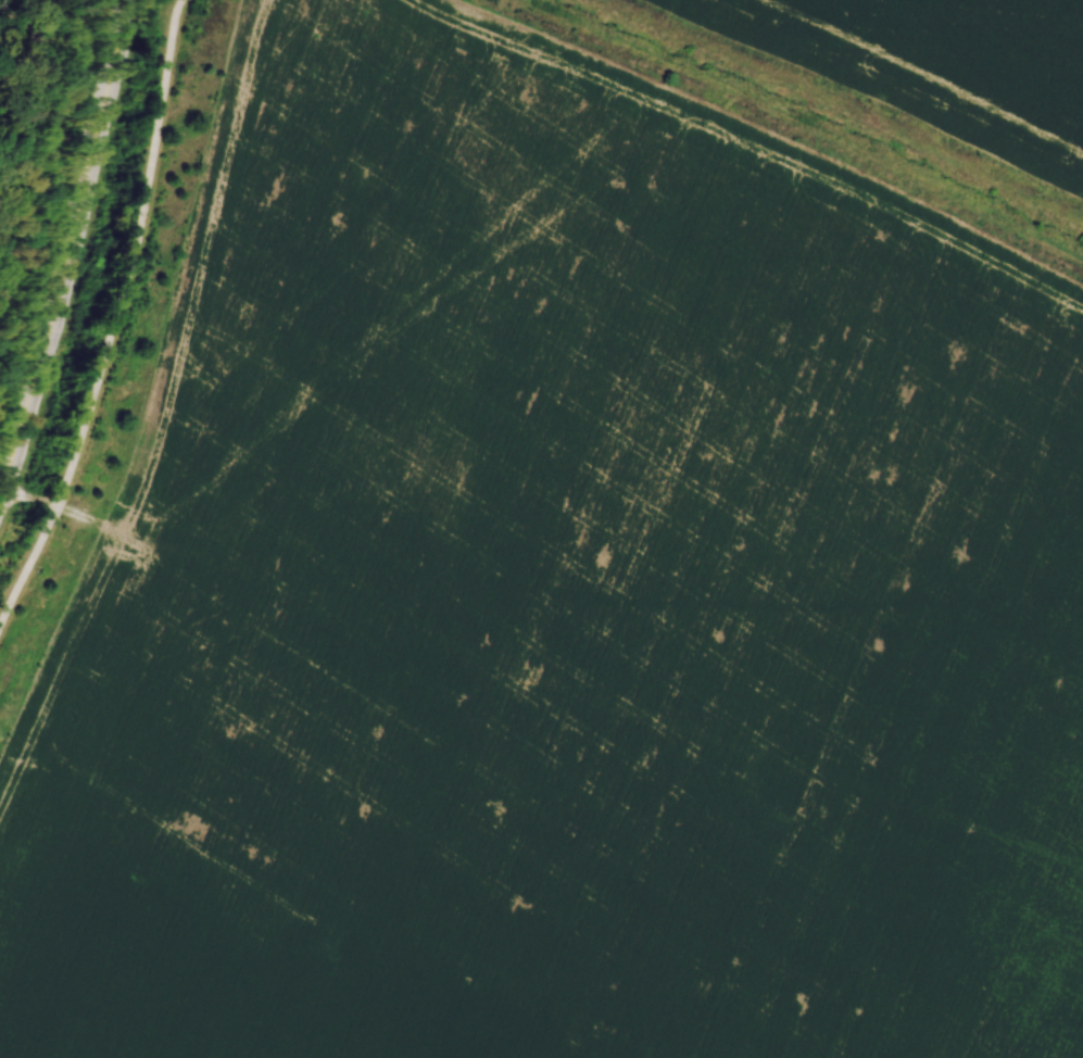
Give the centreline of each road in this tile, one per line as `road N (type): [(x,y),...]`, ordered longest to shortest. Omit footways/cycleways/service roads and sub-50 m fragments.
road 1 (tertiary): [(0,513),(52,358),(140,0)]

